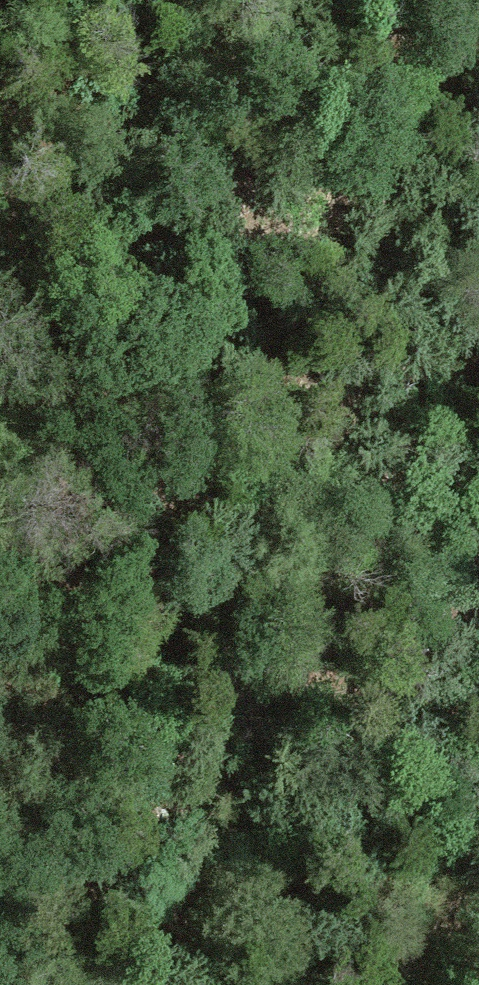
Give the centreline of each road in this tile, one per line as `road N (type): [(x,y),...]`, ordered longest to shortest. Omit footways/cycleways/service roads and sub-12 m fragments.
road 1 (motorway): [(39,0),(436,984)]
road 2 (track): [(0,716),(30,648),(66,442),(0,111)]

